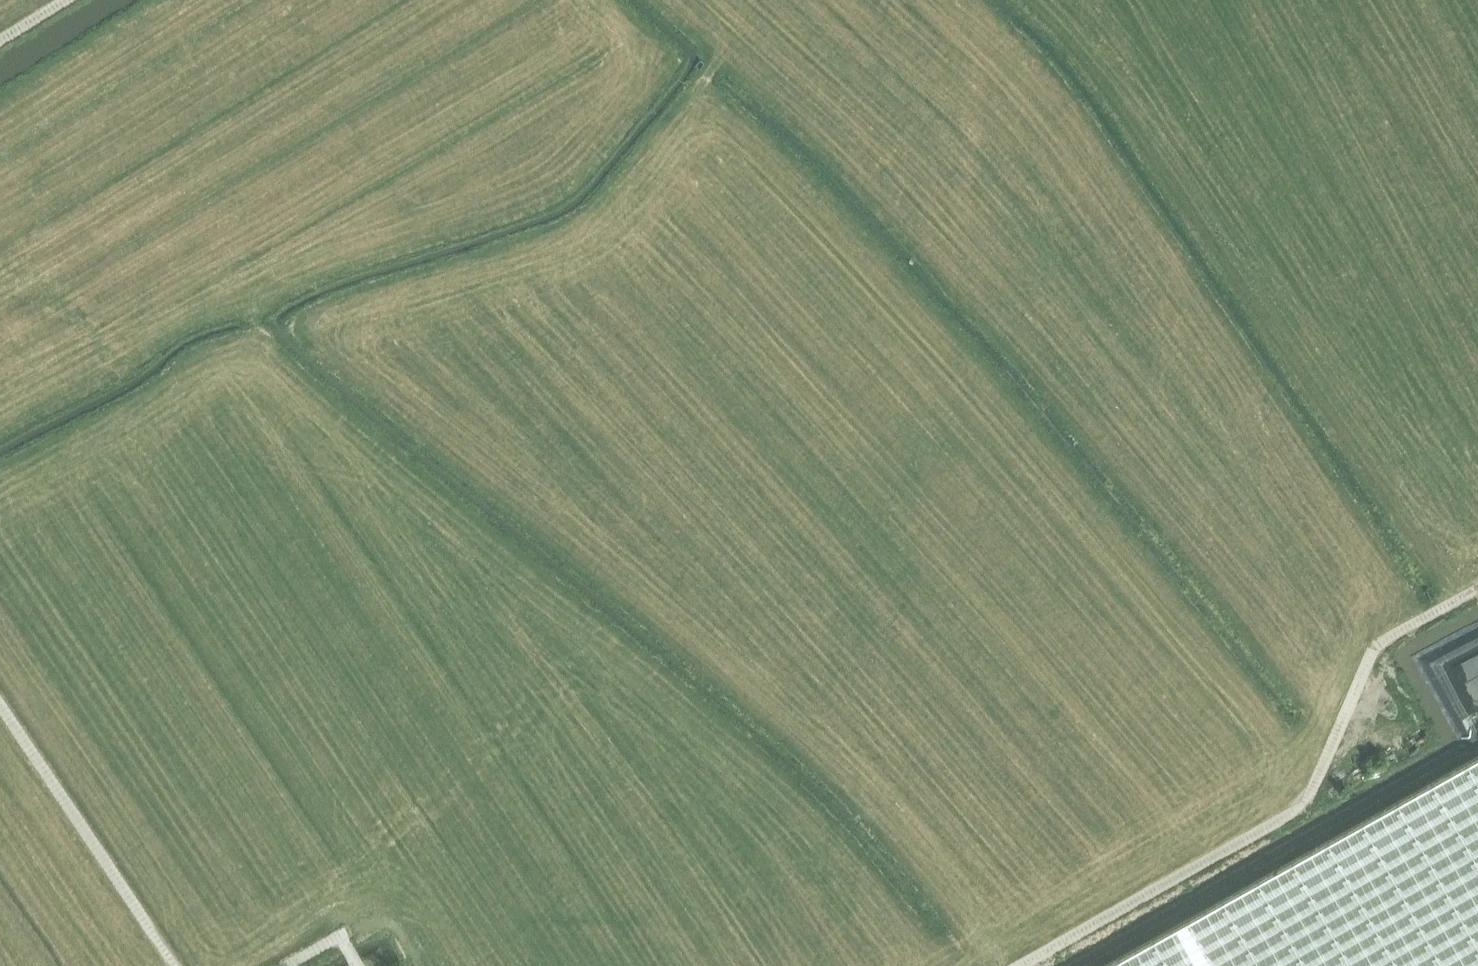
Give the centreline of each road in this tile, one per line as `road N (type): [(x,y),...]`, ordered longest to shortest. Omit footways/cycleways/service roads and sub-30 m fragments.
road 1 (track): [(1024,965),(1306,799),(1378,647),(1477,588)]
road 2 (track): [(169,965),(0,707)]

